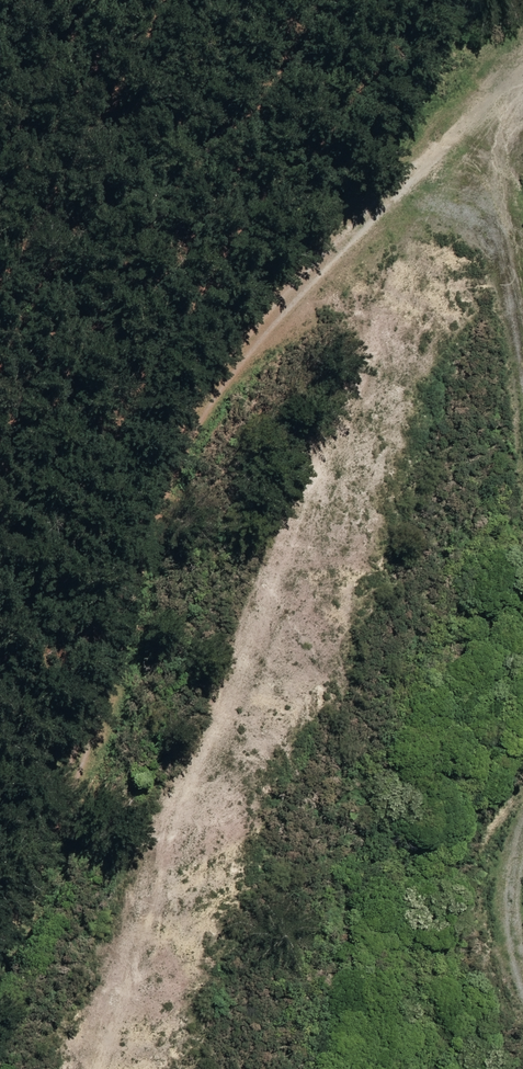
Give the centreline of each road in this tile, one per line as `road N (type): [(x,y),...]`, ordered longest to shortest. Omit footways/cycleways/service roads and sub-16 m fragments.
road 1 (track): [(522,103),(447,168),(220,418),(146,565),(40,925),(0,979)]
road 2 (track): [(447,168),(488,234),(522,335)]
road 3 (track): [(522,847),(516,938),(522,971)]

